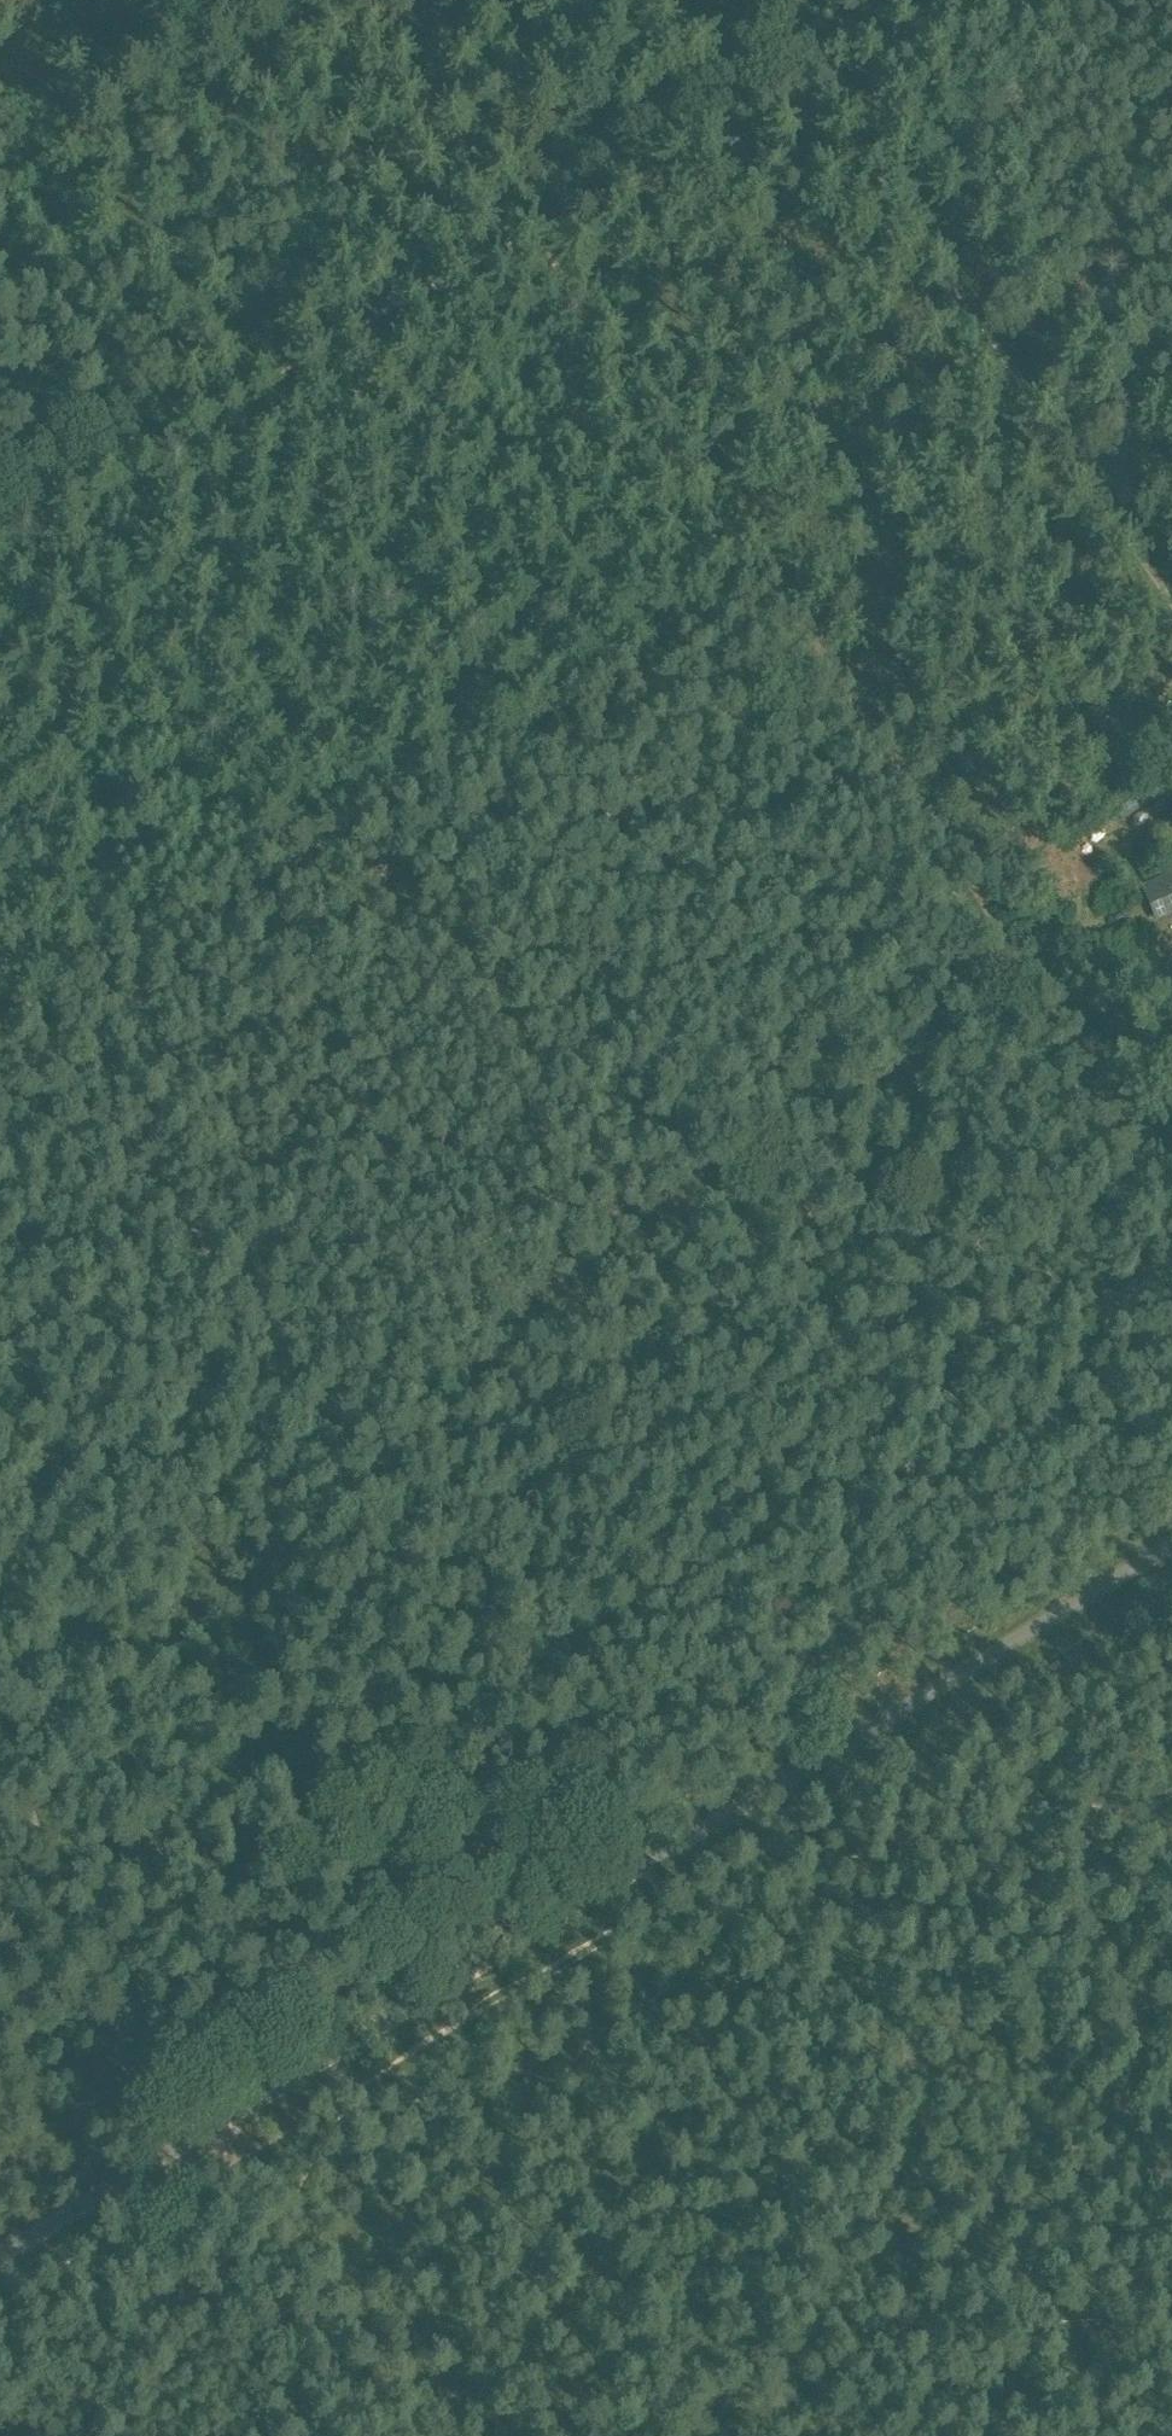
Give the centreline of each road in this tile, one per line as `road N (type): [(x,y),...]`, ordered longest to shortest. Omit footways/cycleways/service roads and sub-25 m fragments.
road 1 (track): [(1171,1174),(374,0)]
road 2 (unclassified): [(0,2258),(1171,1545)]
road 3 (track): [(363,1481),(0,961)]
road 4 (track): [(1171,583),(810,66)]
road 5 (track): [(688,1933),(634,1872),(363,1481)]

